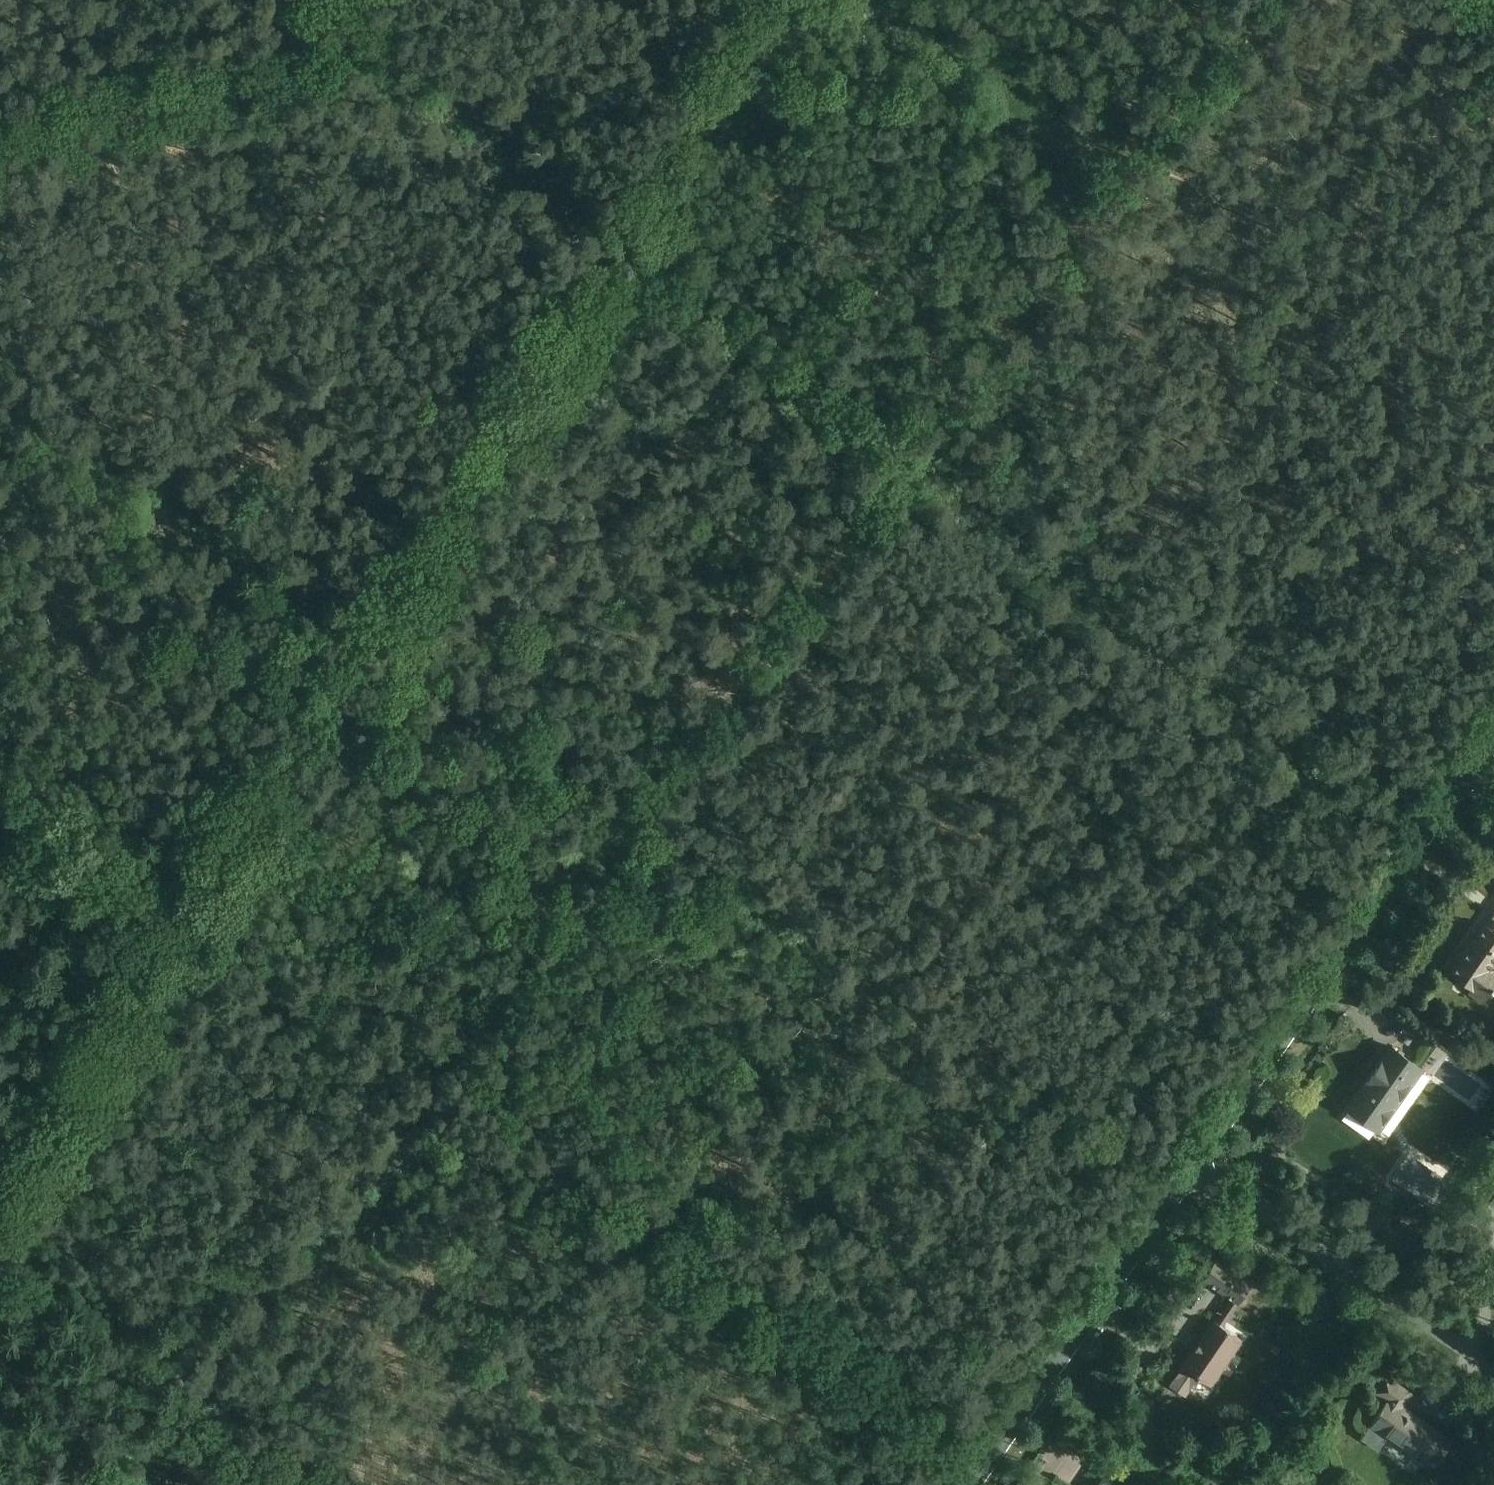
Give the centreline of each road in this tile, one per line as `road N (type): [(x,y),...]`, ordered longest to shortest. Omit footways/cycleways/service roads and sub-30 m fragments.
road 1 (residential): [(1479,763),(1199,1174)]
road 2 (residential): [(1199,1174),(979,1484)]
road 3 (residential): [(1493,1375),(1199,1174)]

